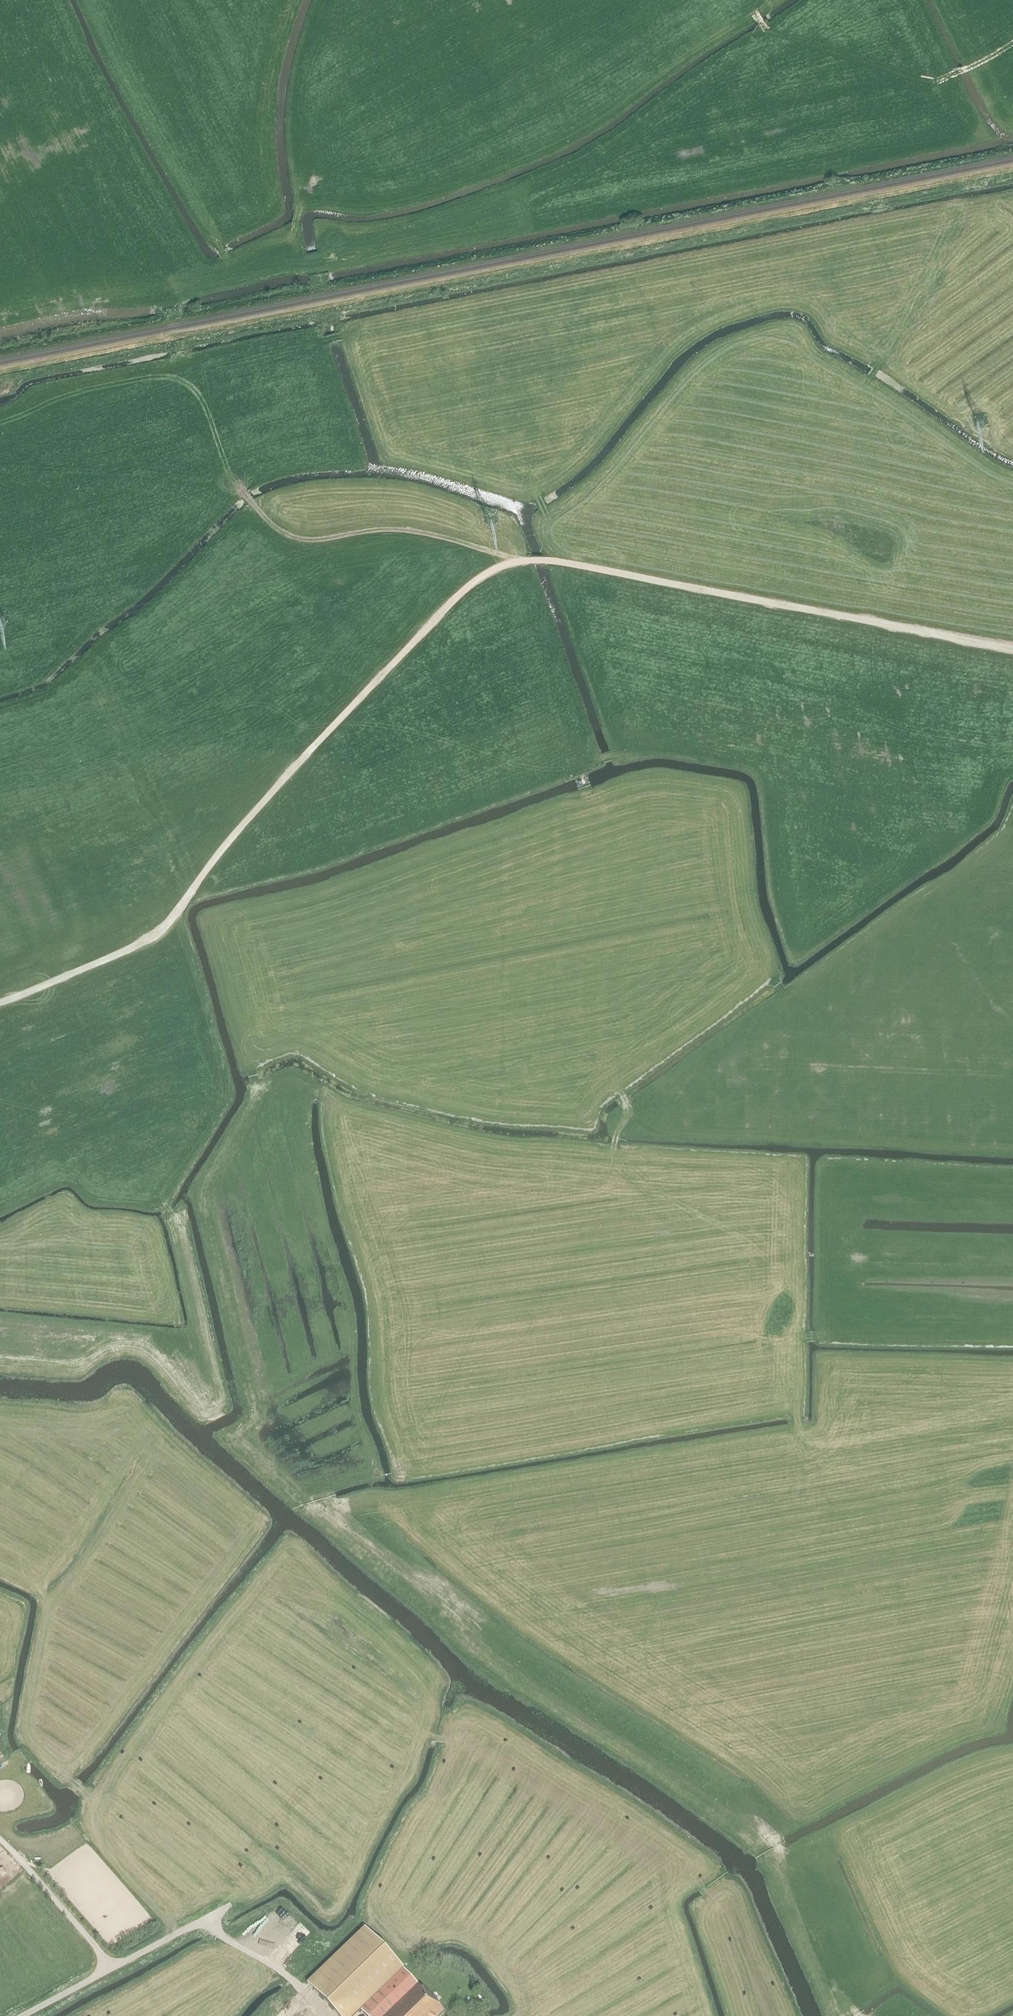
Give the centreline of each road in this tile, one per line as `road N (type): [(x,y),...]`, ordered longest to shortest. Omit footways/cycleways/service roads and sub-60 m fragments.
road 1 (track): [(1012,649),(552,561),(503,565),(456,597),(227,838),(173,920),(142,943),(0,1004)]
road 2 (track): [(522,560),(398,527),(312,542),(289,537),(243,492)]

